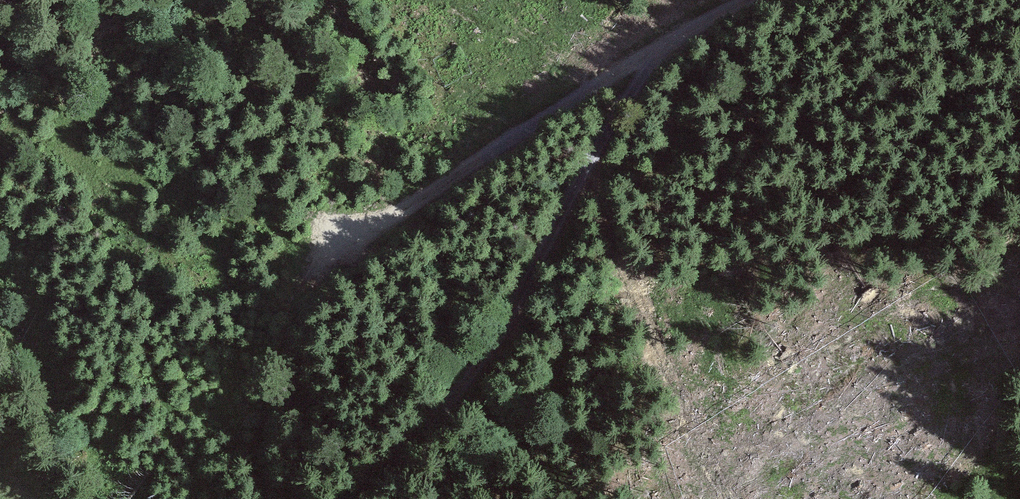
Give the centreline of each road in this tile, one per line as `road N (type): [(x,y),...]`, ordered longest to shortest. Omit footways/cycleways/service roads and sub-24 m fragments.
road 1 (track): [(745,0),(664,41),(623,100),(498,336),(351,498)]
road 2 (track): [(664,41),(320,256)]

